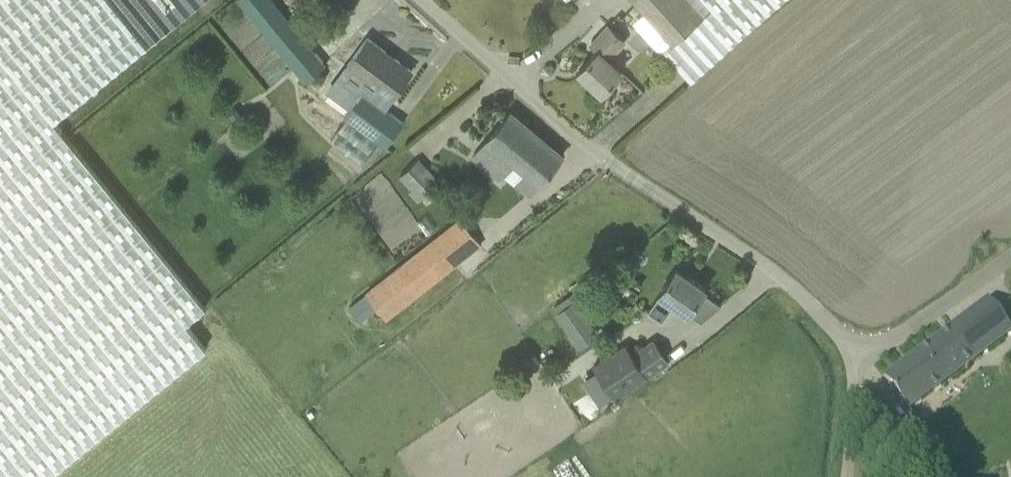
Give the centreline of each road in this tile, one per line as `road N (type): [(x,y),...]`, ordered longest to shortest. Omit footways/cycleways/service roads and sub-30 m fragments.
road 1 (unclassified): [(1010,257),(866,357),(769,273),(555,125),(420,0)]

